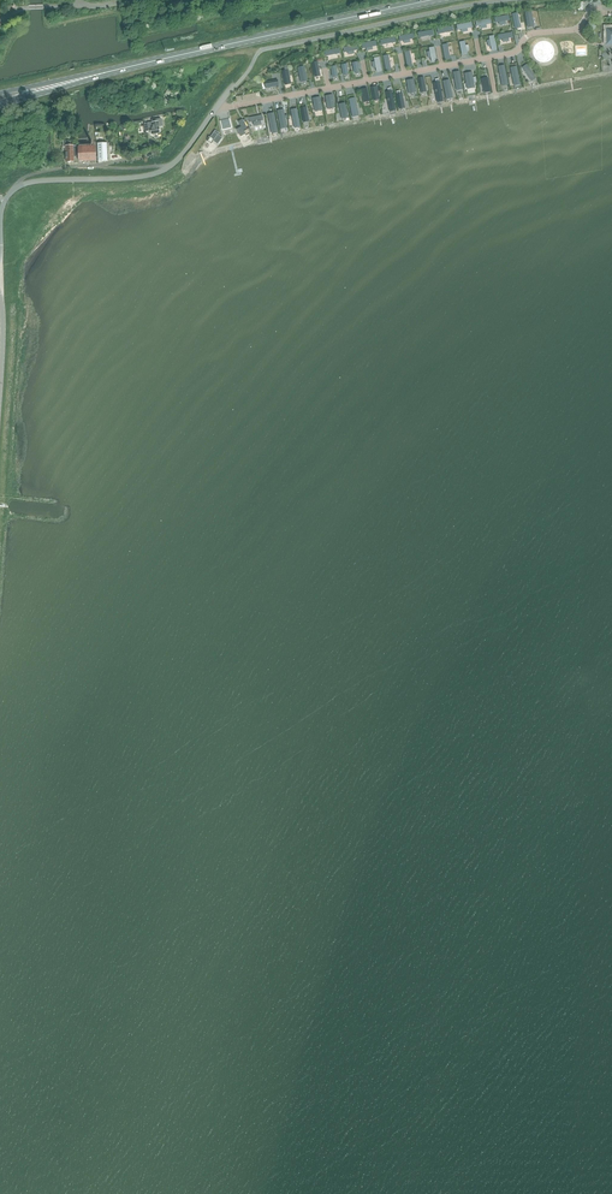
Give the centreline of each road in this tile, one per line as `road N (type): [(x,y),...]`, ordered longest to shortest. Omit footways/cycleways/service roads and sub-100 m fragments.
road 1 (primary): [(433,0),(48,86)]
road 2 (unclassified): [(236,85),(159,172),(15,188),(2,210),(0,255)]

